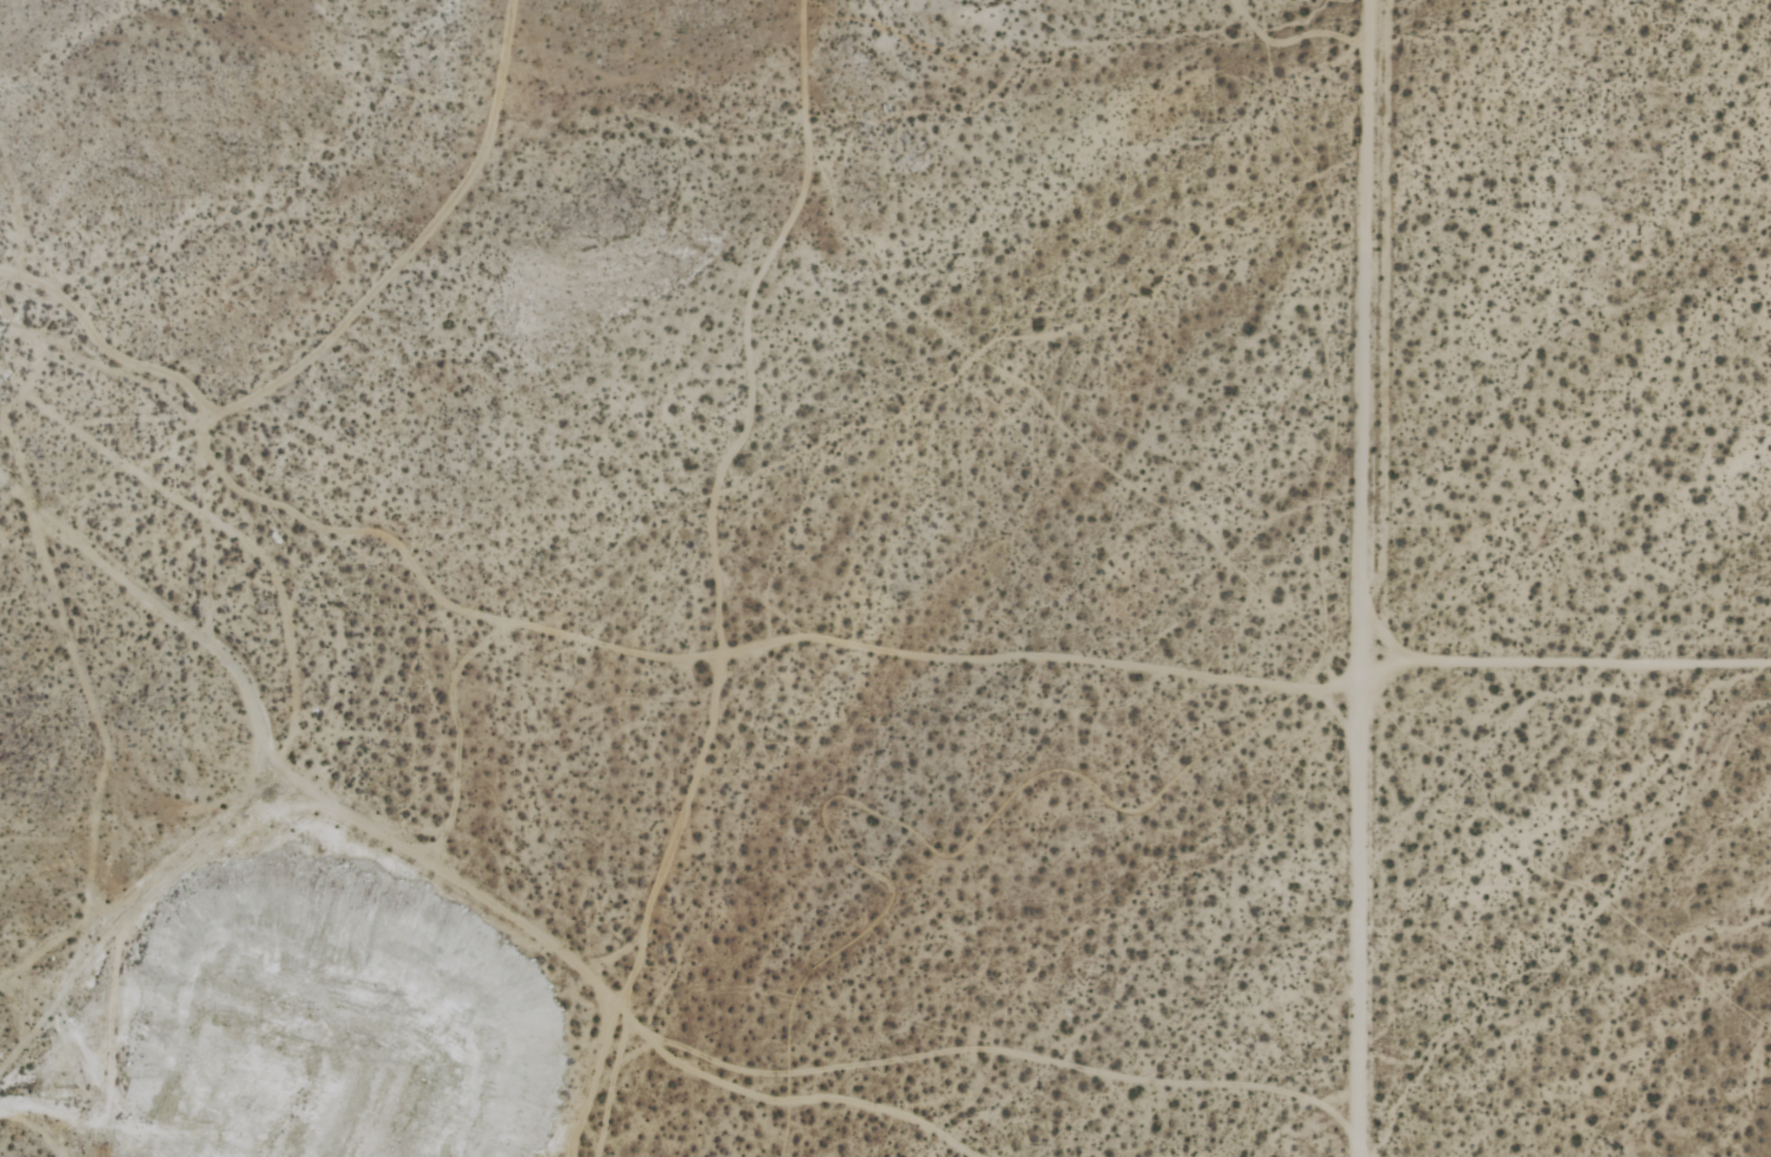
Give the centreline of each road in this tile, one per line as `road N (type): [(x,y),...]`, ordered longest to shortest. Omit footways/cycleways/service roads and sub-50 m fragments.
road 1 (track): [(1369,0),(1361,1156)]

